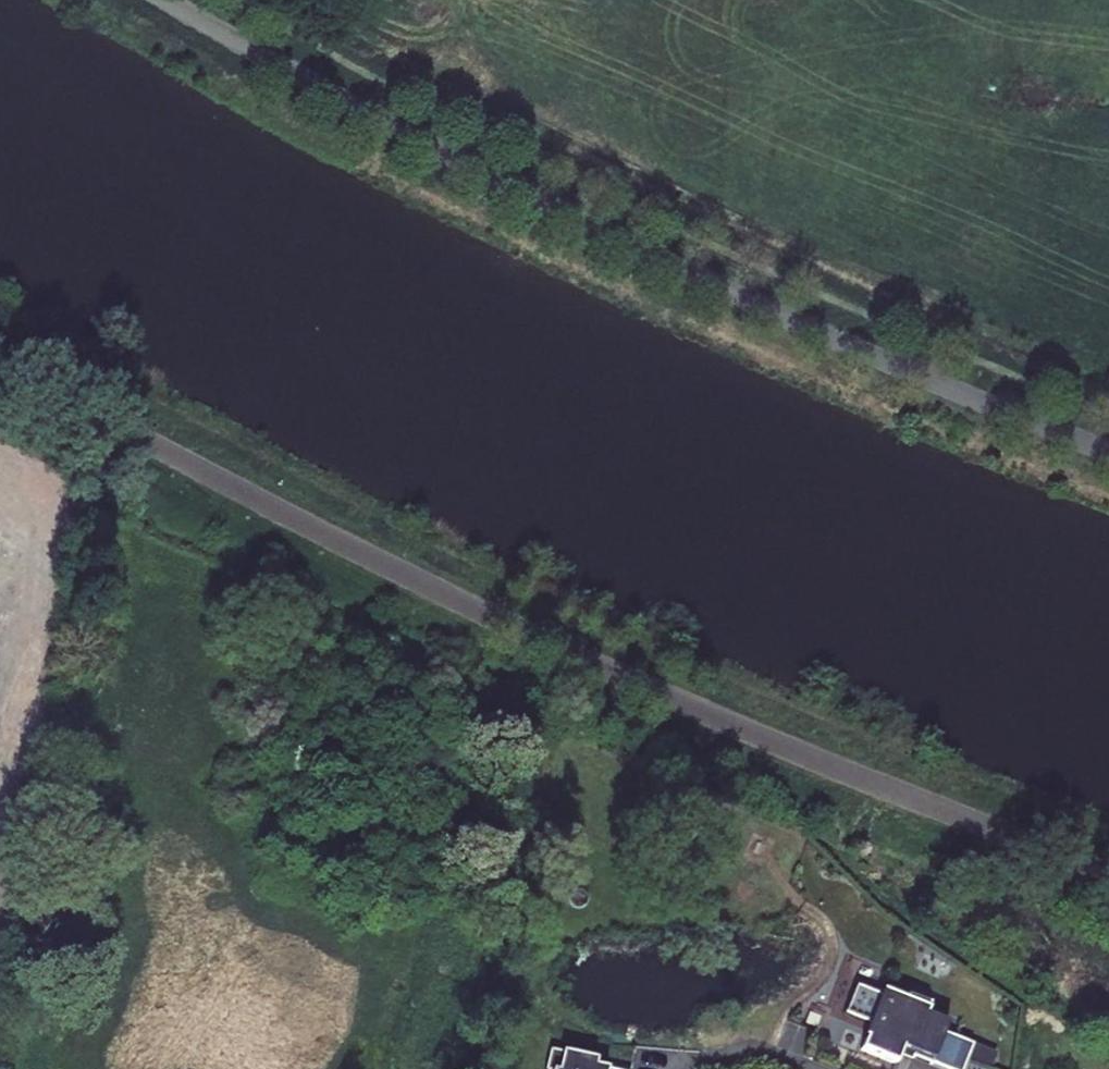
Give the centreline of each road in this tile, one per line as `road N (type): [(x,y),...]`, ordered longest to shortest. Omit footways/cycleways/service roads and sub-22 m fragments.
road 1 (unclassified): [(171,0),(290,72),(754,304),(1108,449)]

